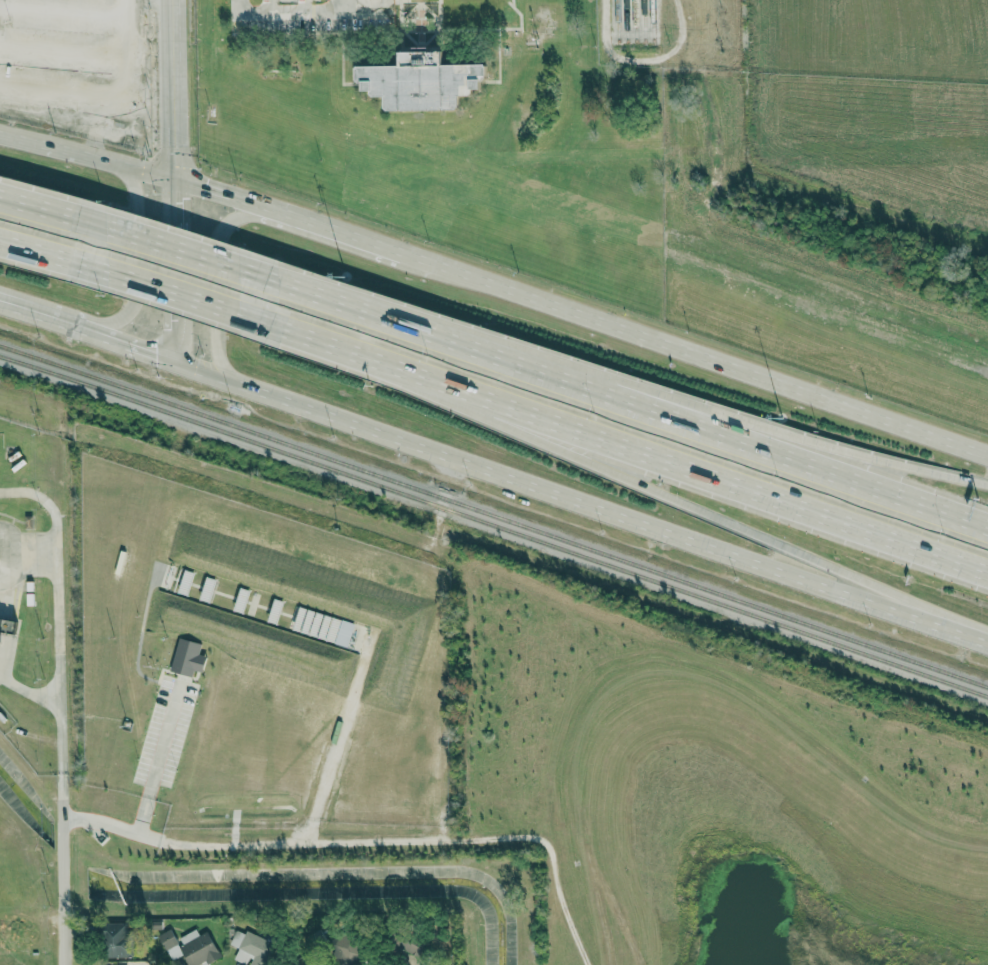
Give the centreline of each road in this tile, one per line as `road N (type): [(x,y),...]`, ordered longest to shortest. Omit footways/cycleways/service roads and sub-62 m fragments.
road 1 (primary): [(176,356),(987,640)]
road 2 (motorway): [(987,520),(242,280)]
road 3 (primary): [(987,456),(402,255)]
road 4 (motorway): [(465,397),(987,573)]
road 5 (motorway): [(987,488),(466,349)]
road 6 (motorway): [(465,397),(905,612)]
road 7 (residential): [(63,964),(57,530)]
road 8 (motorway): [(232,316),(465,397)]
road 9 (primary): [(182,187),(0,133)]
road 10 (tertiary): [(182,187),(179,0)]
road 11 (primary): [(254,207),(230,219),(214,250),(214,352),(223,373)]
road 12 (primary): [(101,331),(122,320),(137,296),(136,201),(119,167)]
road 13 (motorway): [(242,280),(71,224)]
road 14 (motorway): [(69,264),(232,316)]
road 15 (tertiary): [(176,356),(182,187)]
road 16 (primary): [(402,255),(254,207)]

